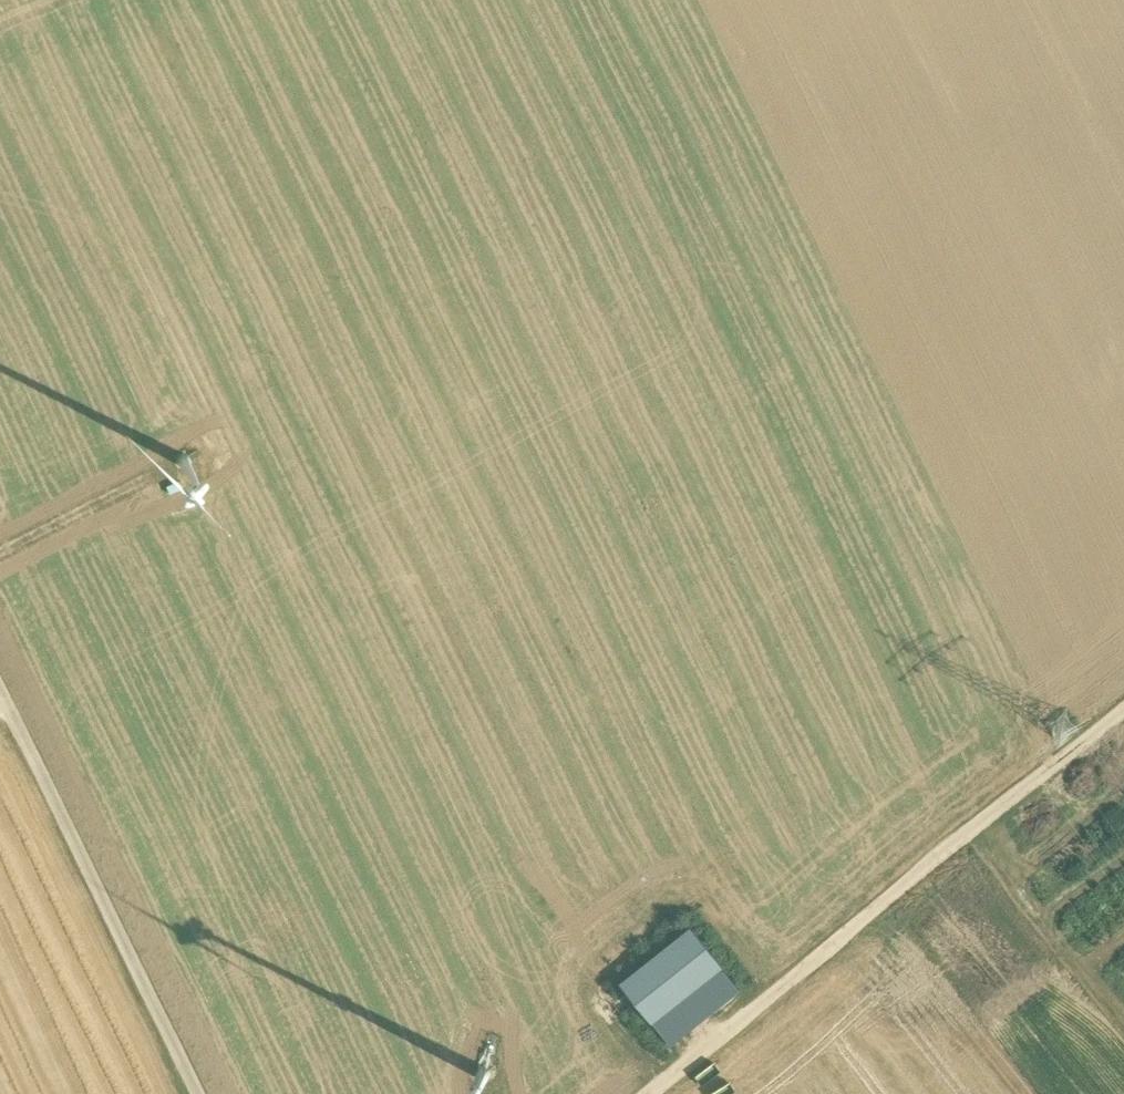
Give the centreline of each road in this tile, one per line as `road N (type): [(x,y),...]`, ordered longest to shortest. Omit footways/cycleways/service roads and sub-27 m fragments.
road 1 (track): [(1123,719),(650,1093)]
road 2 (track): [(0,690),(198,1093)]
road 3 (track): [(0,556),(156,476)]

